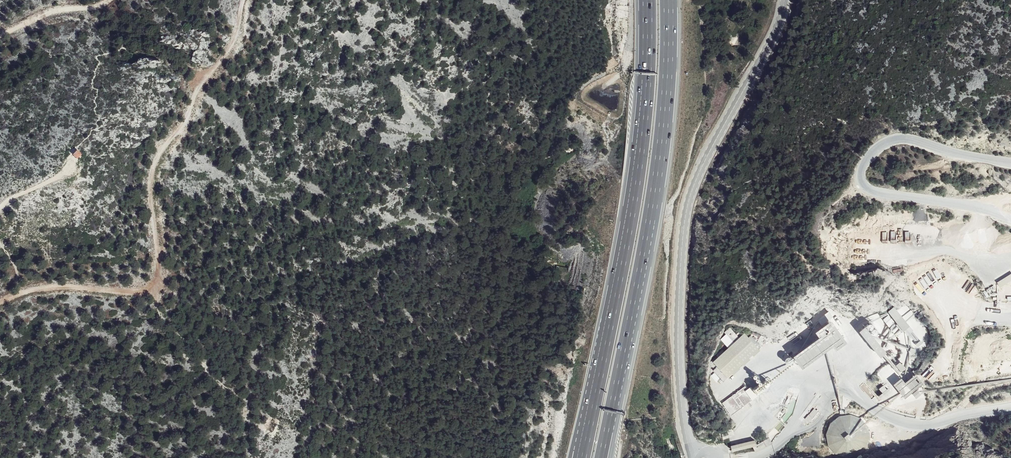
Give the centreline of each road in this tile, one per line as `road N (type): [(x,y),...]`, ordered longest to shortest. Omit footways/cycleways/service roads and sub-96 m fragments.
road 1 (secondary): [(693,457),(678,357),(685,218),(784,0)]
road 2 (track): [(243,0),(231,45),(154,164),(152,285),(51,286),(0,302)]
road 3 (motorway): [(608,430),(660,178),(672,0)]
road 4 (motorway): [(650,0),(640,175),(588,422)]

